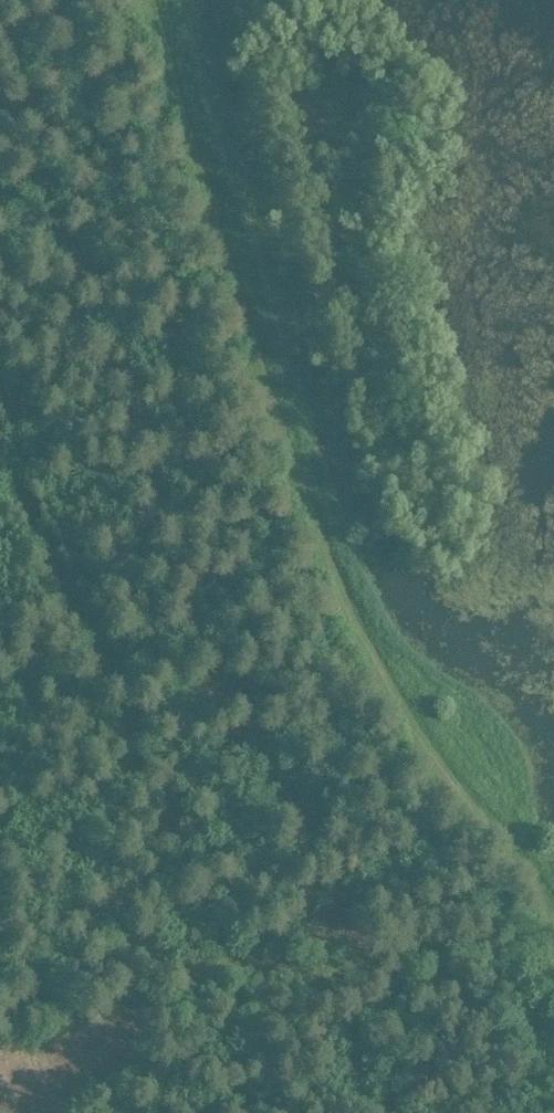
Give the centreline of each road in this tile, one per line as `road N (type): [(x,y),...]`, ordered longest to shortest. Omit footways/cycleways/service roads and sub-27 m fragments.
road 1 (track): [(553,924),(413,727),(345,606),(271,401)]
road 2 (track): [(151,0),(271,401)]

